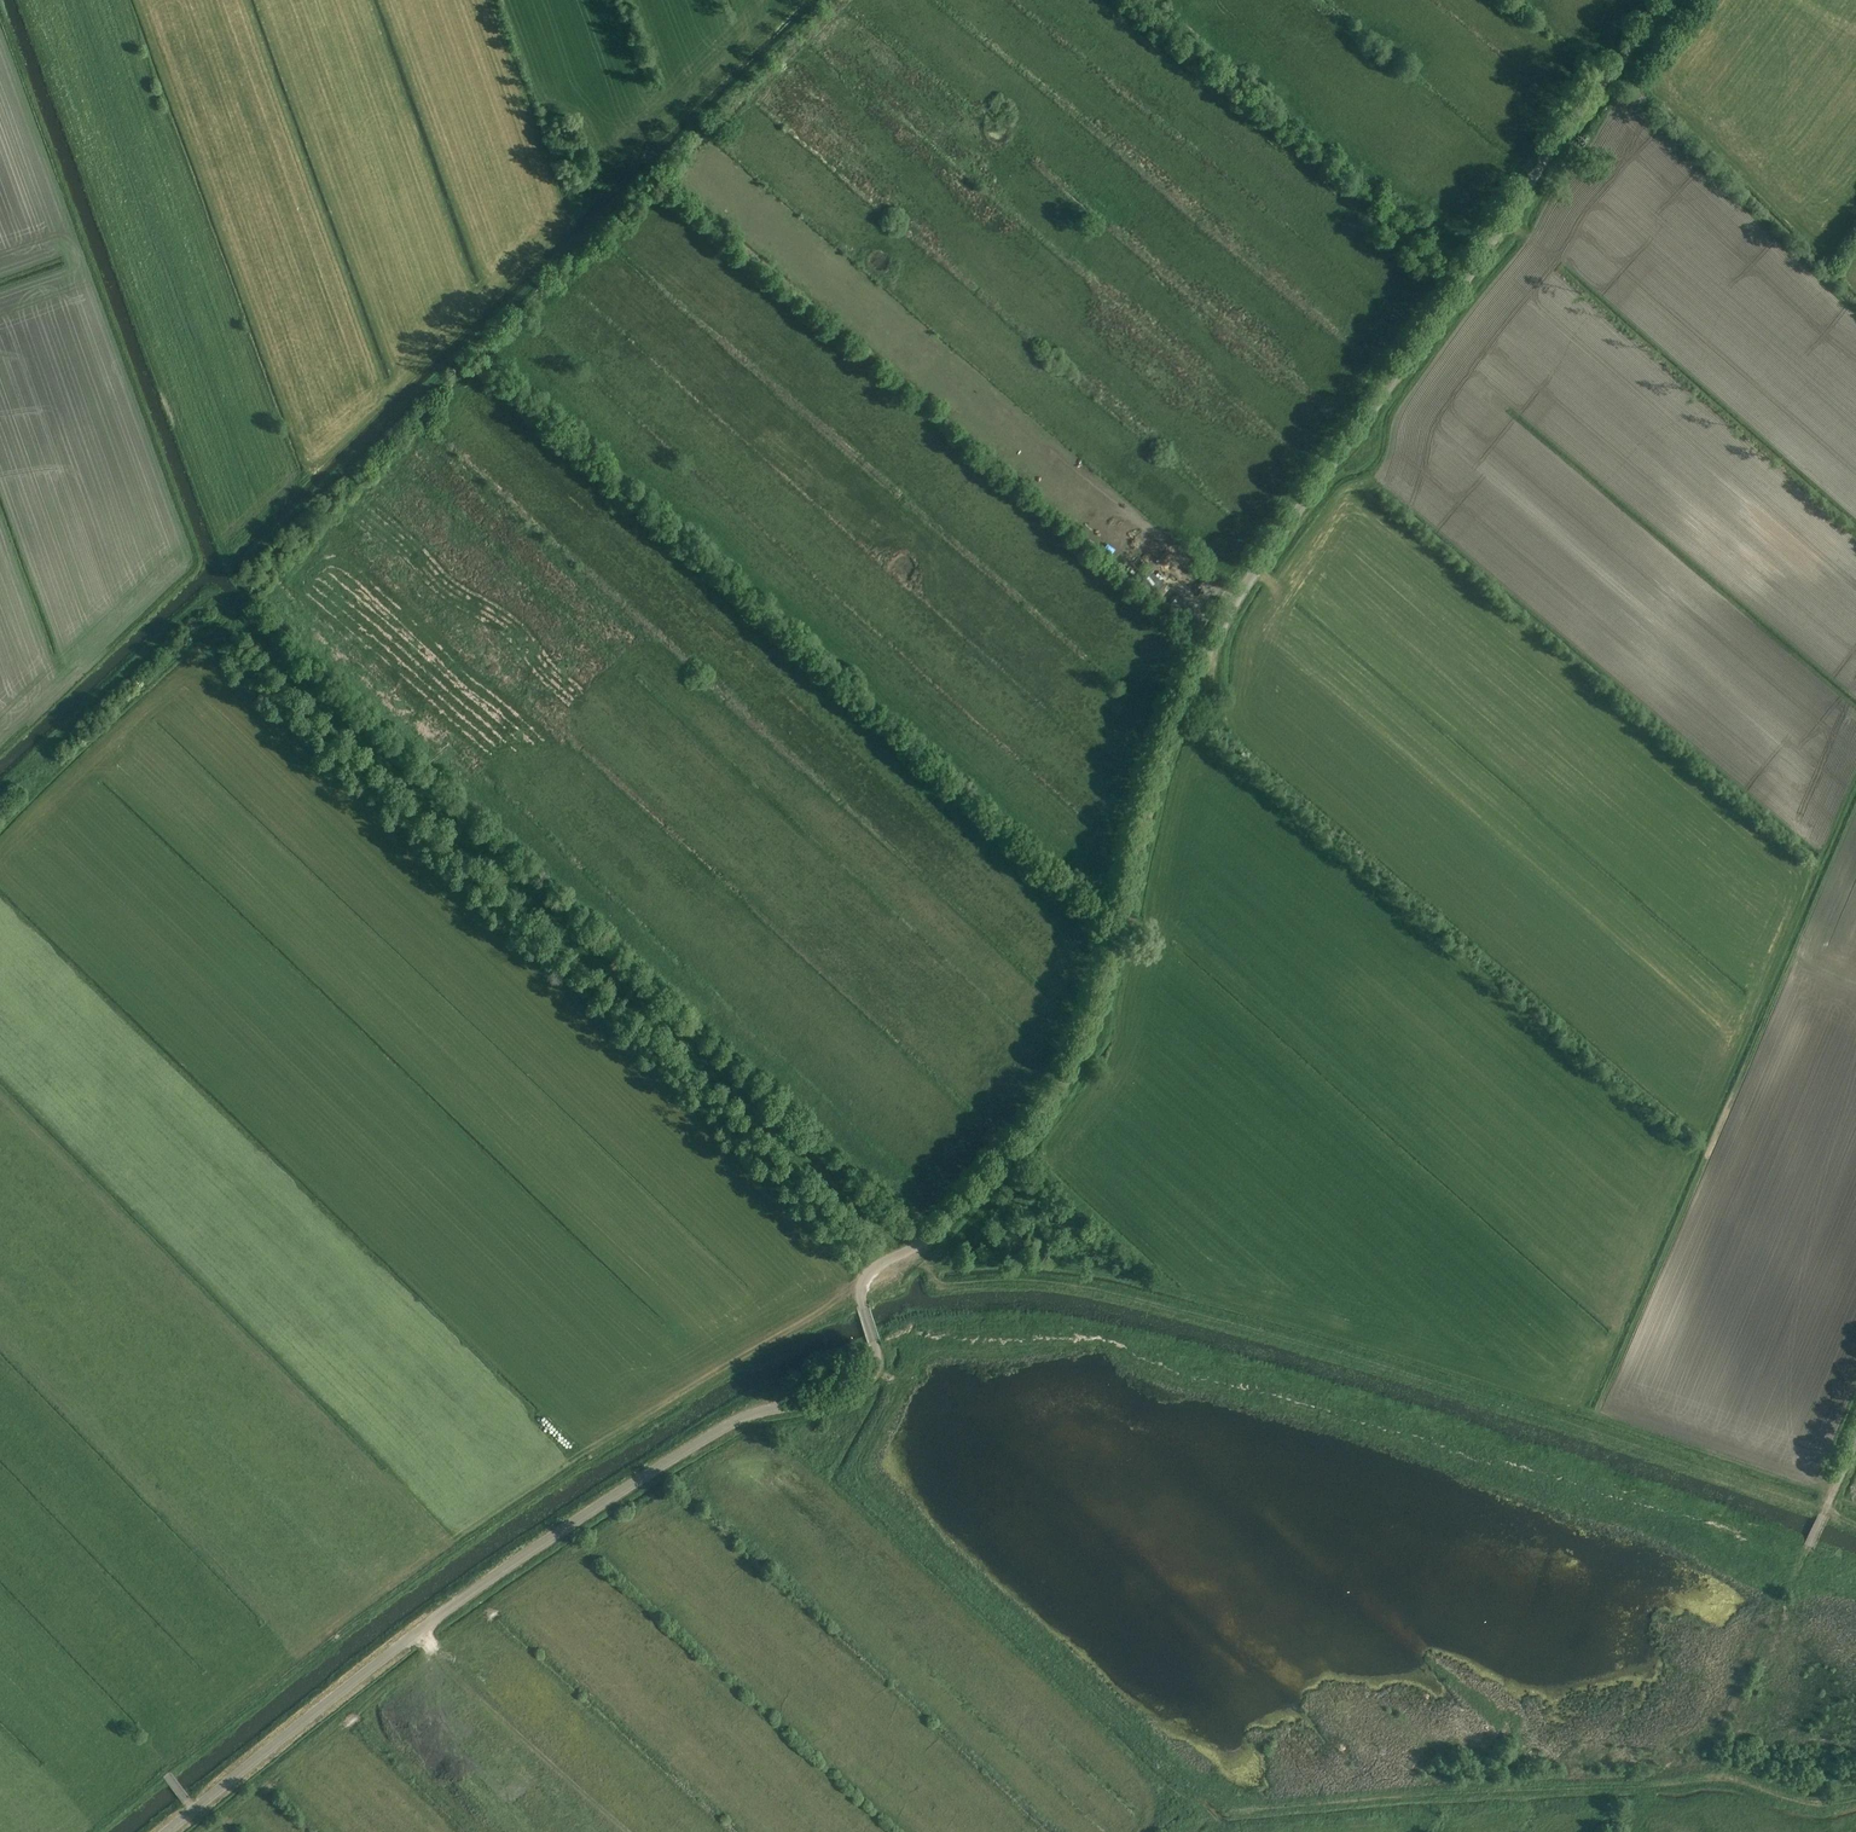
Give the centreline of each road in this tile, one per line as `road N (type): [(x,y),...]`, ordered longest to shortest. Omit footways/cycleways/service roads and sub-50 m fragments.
road 1 (unclassified): [(164,1831),(377,1662),(560,1531),(737,1421),(849,1395),(867,1381),(876,1355),(861,1297),(866,1277),(920,1245),(1016,1148),(1092,1028),(1167,740),(1218,628),(1584,104),(1667,0)]
road 2 (track): [(224,602),(197,601),(0,791)]

